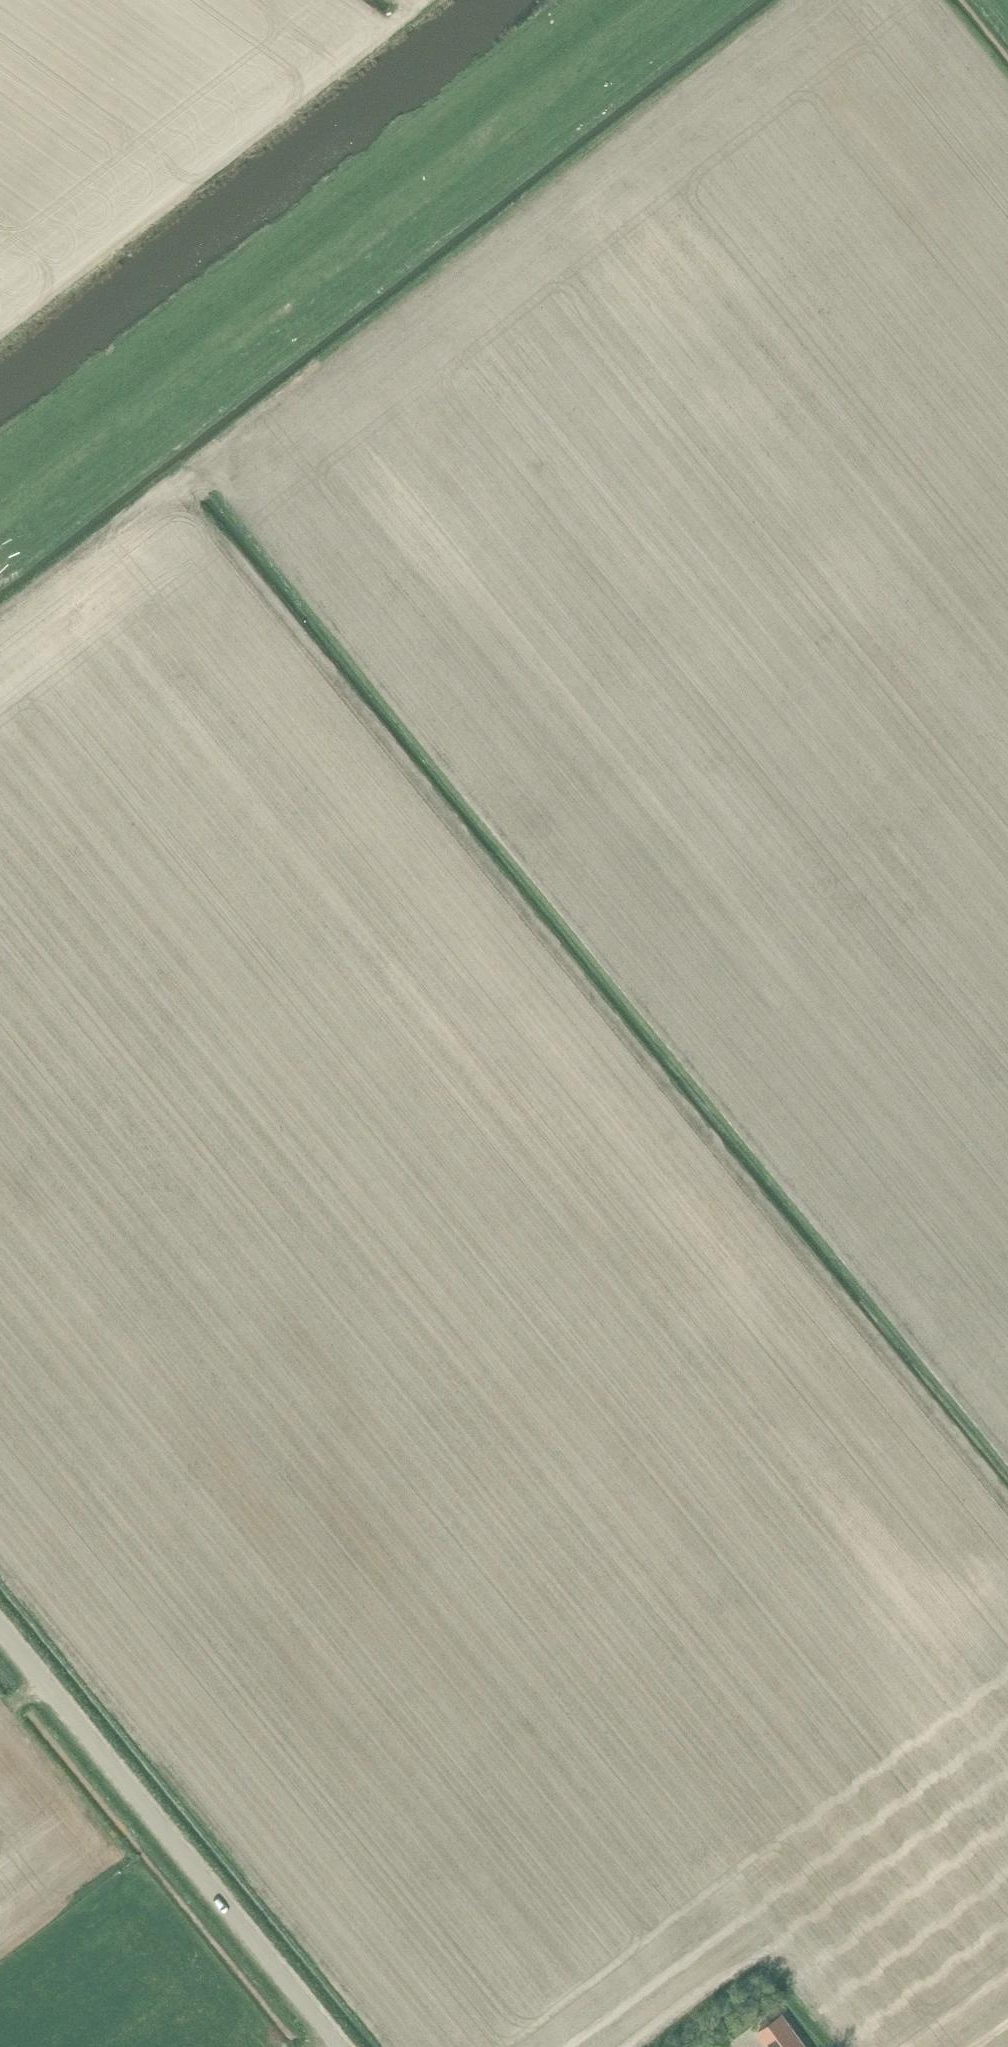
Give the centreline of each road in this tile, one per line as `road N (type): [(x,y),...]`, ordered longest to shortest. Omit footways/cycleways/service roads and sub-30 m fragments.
road 1 (tertiary): [(338,2046),(0,1631)]

